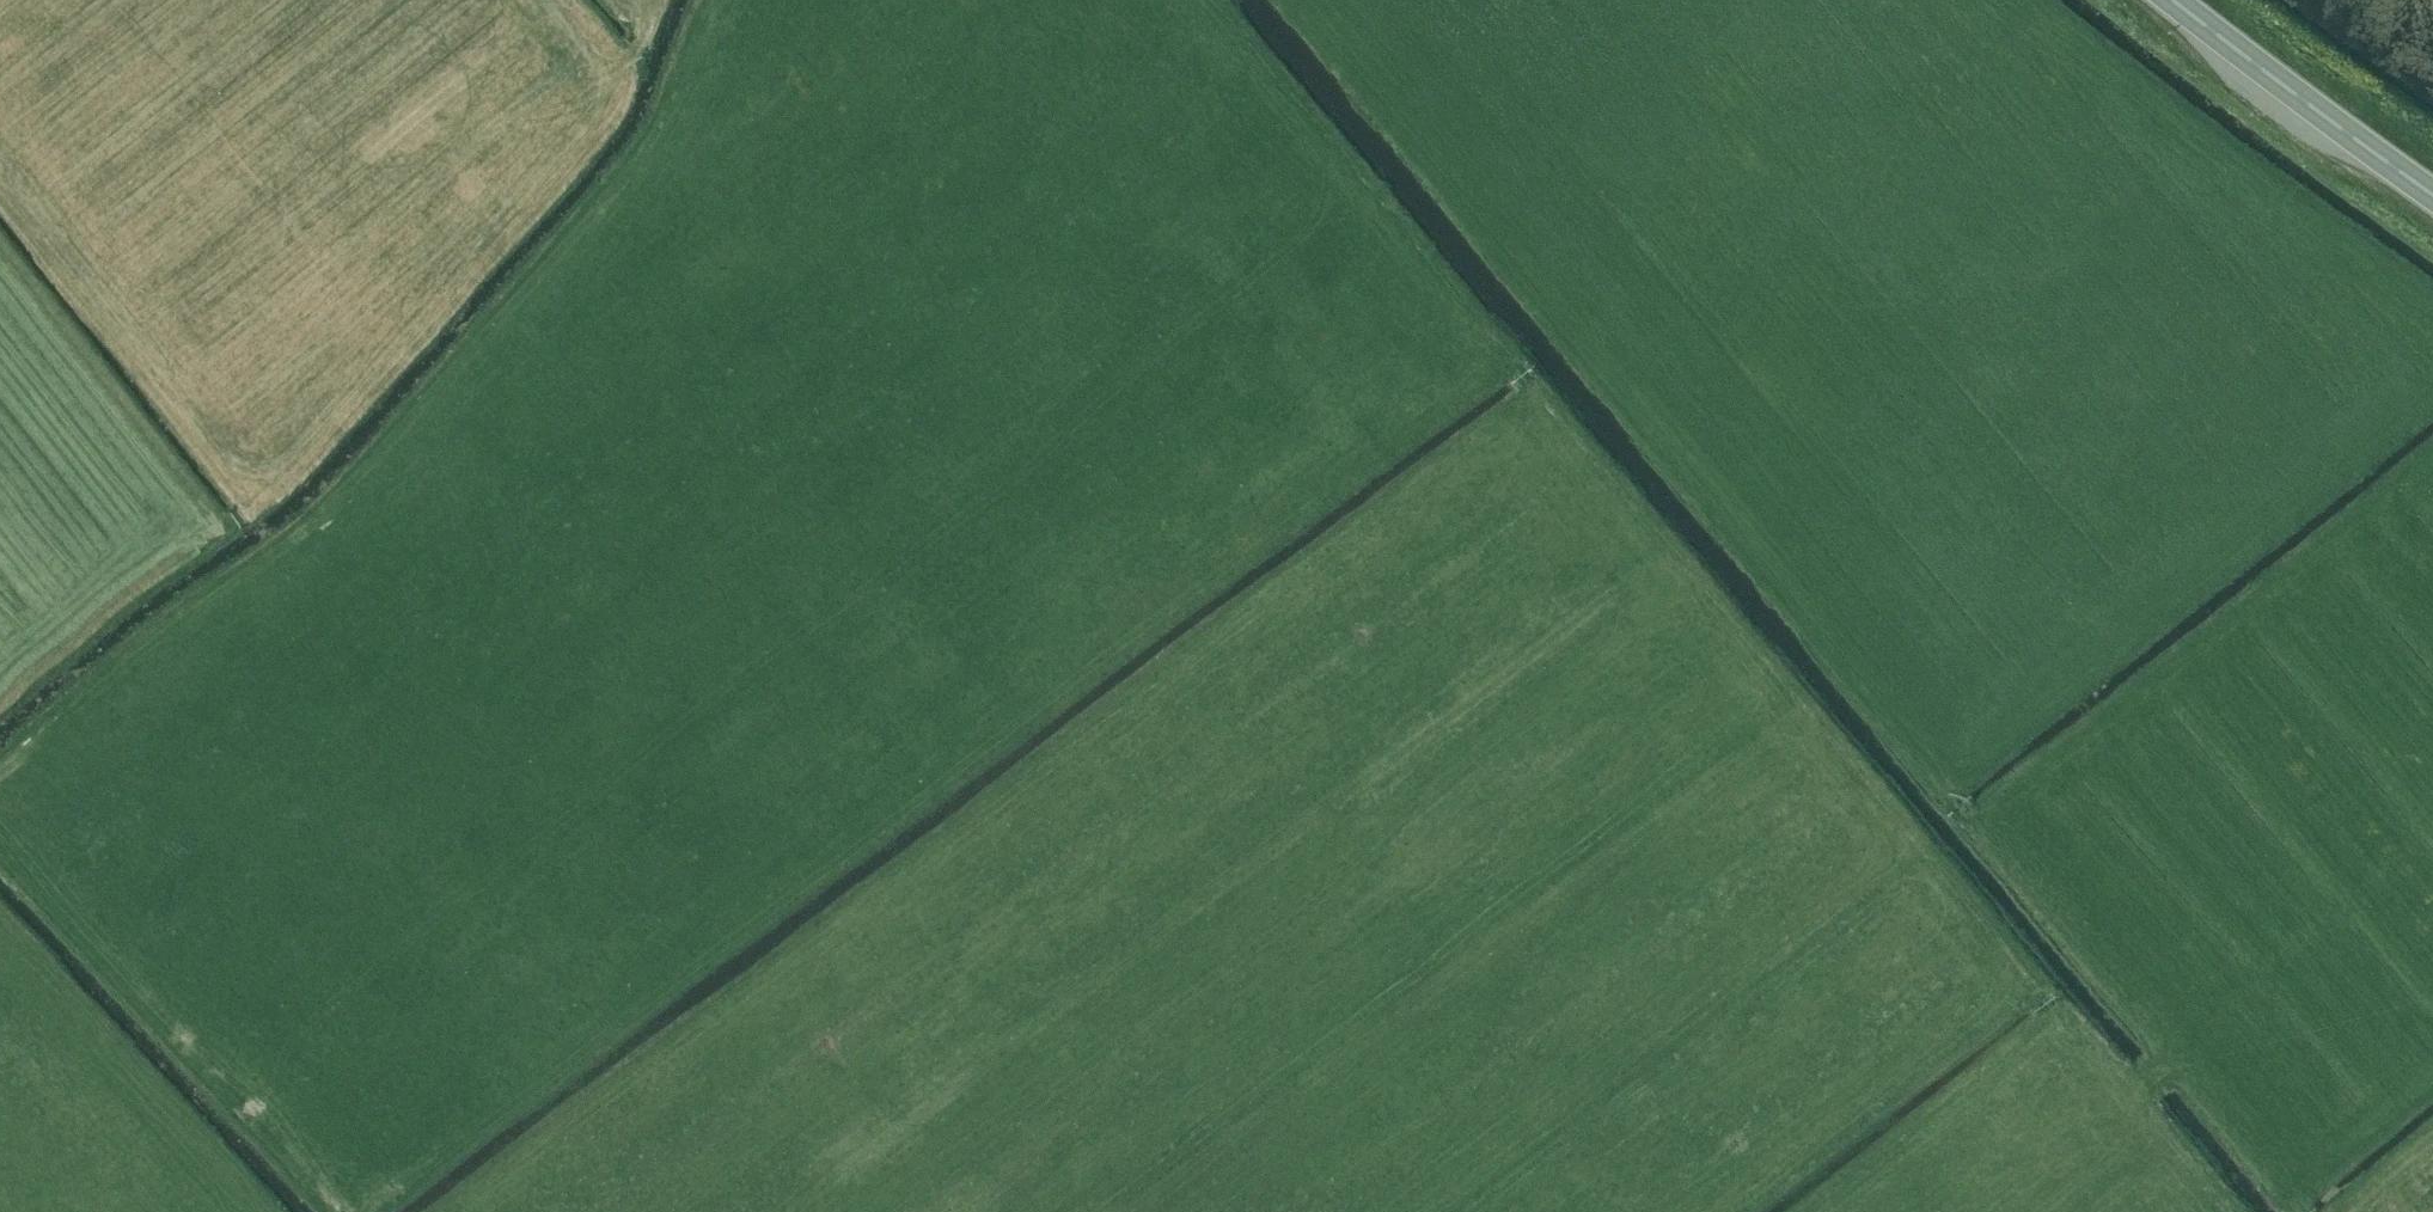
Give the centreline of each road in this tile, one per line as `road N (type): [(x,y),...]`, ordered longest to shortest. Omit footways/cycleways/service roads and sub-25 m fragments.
road 1 (trunk): [(2432,194),(2174,0)]

